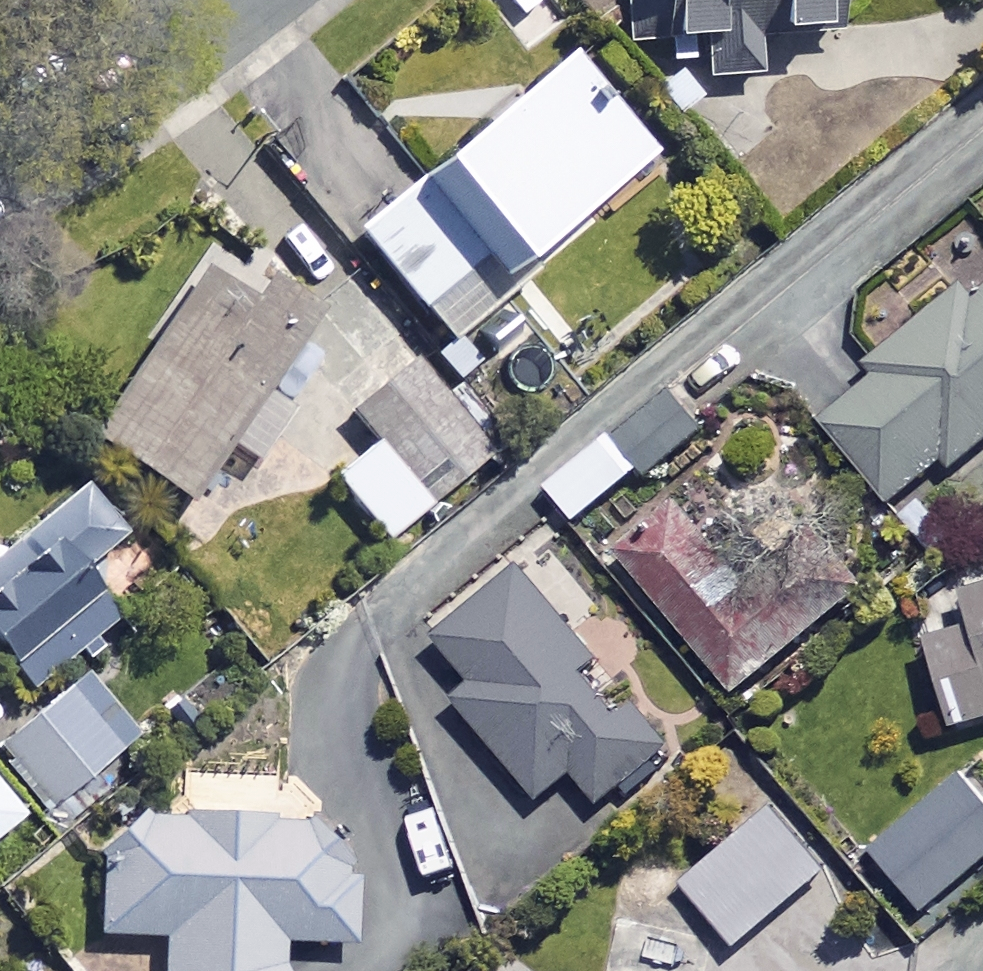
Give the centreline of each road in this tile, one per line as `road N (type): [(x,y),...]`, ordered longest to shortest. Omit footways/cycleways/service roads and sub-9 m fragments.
road 1 (residential): [(222,0),(0,148)]

